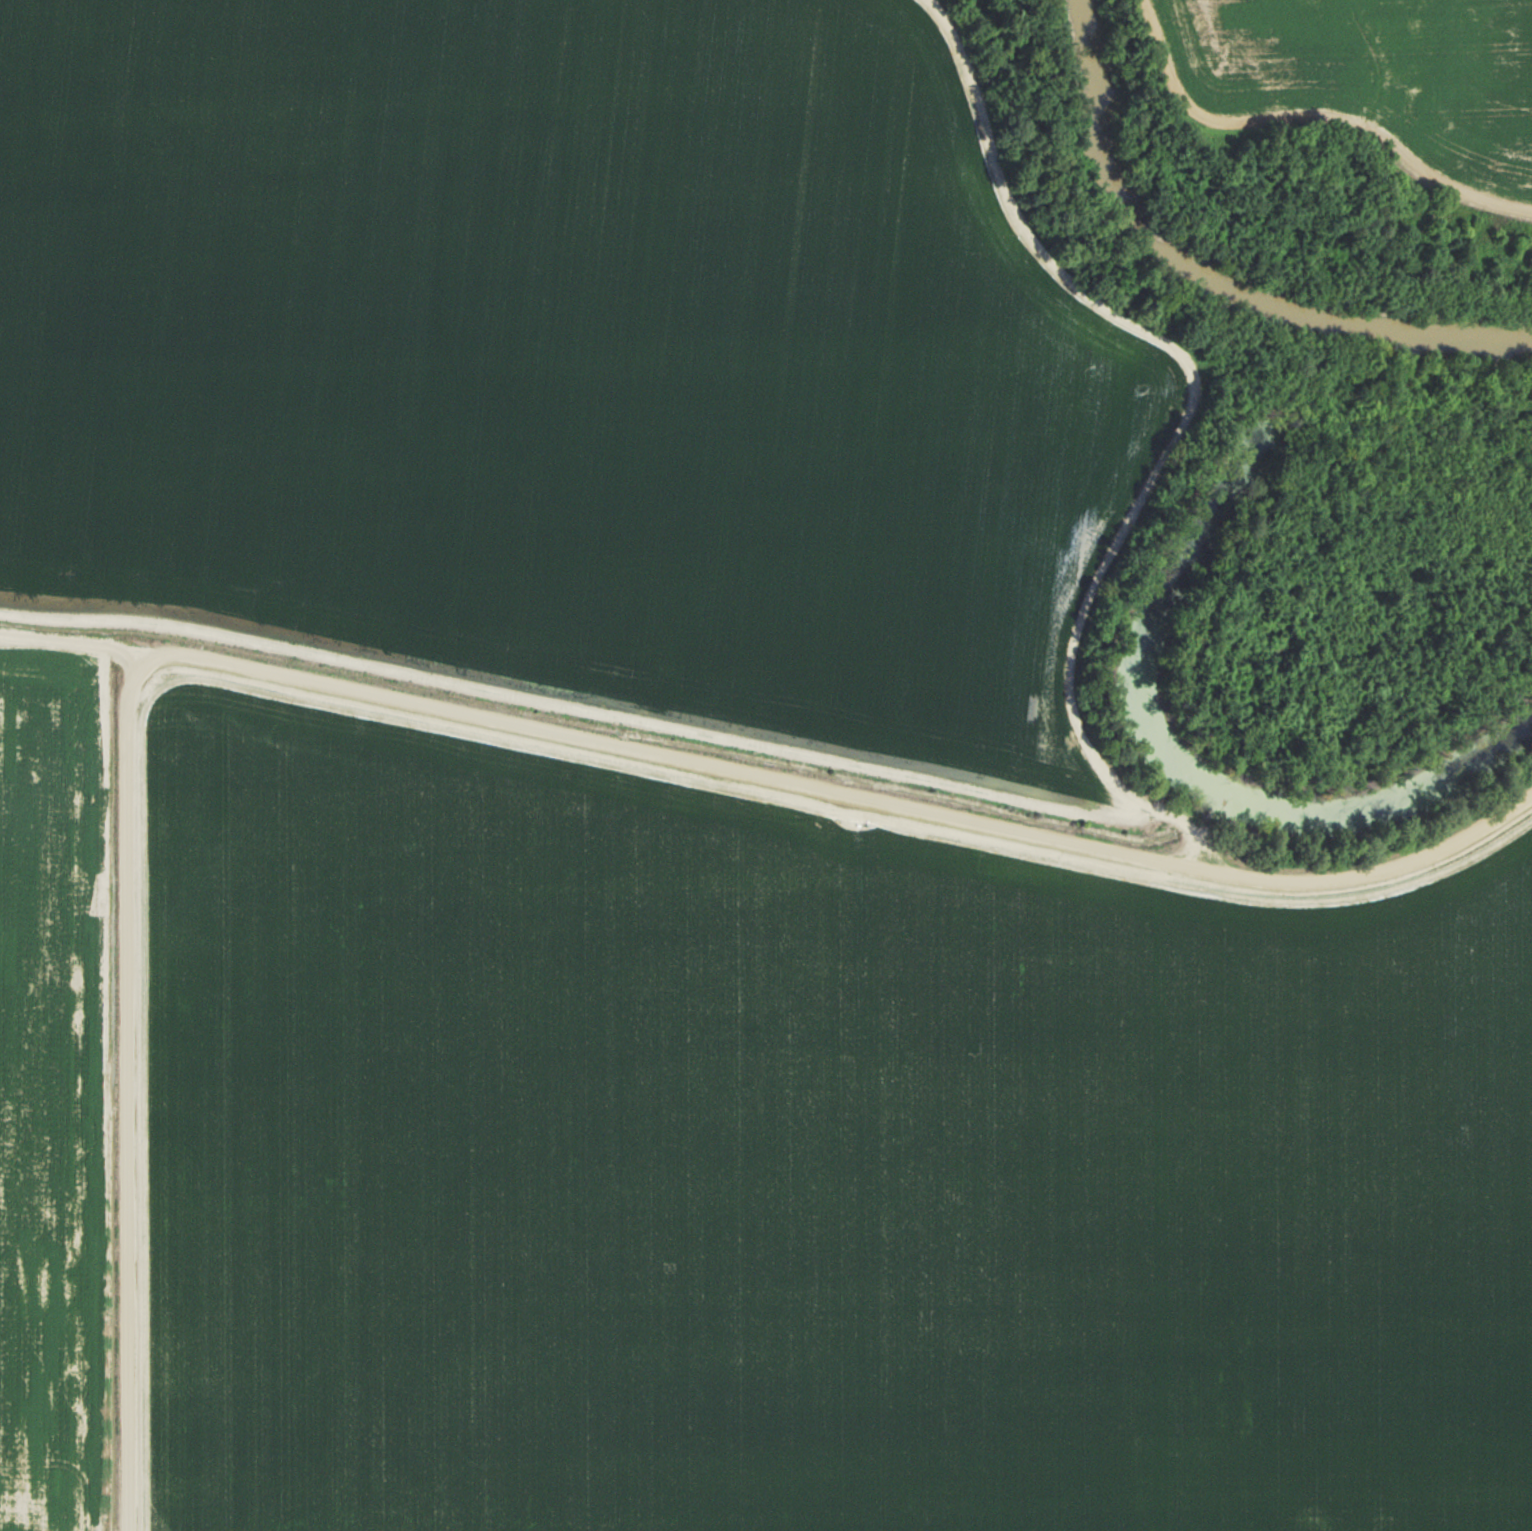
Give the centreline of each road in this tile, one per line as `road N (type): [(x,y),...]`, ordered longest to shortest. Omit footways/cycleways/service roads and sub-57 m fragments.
road 1 (residential): [(130,1530),(128,738),(133,687),(148,664),(181,657),(1273,884),(1326,885),(1443,856),(1531,801)]

